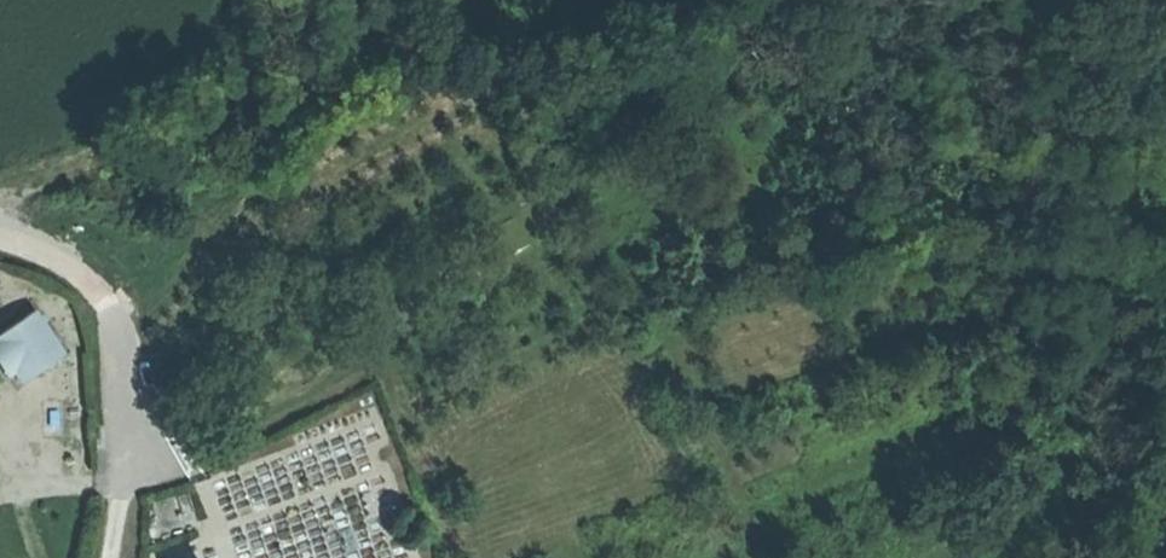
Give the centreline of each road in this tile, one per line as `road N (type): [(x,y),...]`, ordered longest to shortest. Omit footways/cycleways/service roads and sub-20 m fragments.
road 1 (unclassified): [(116,557),(121,479),(111,310),(104,290),(49,247),(0,235)]

